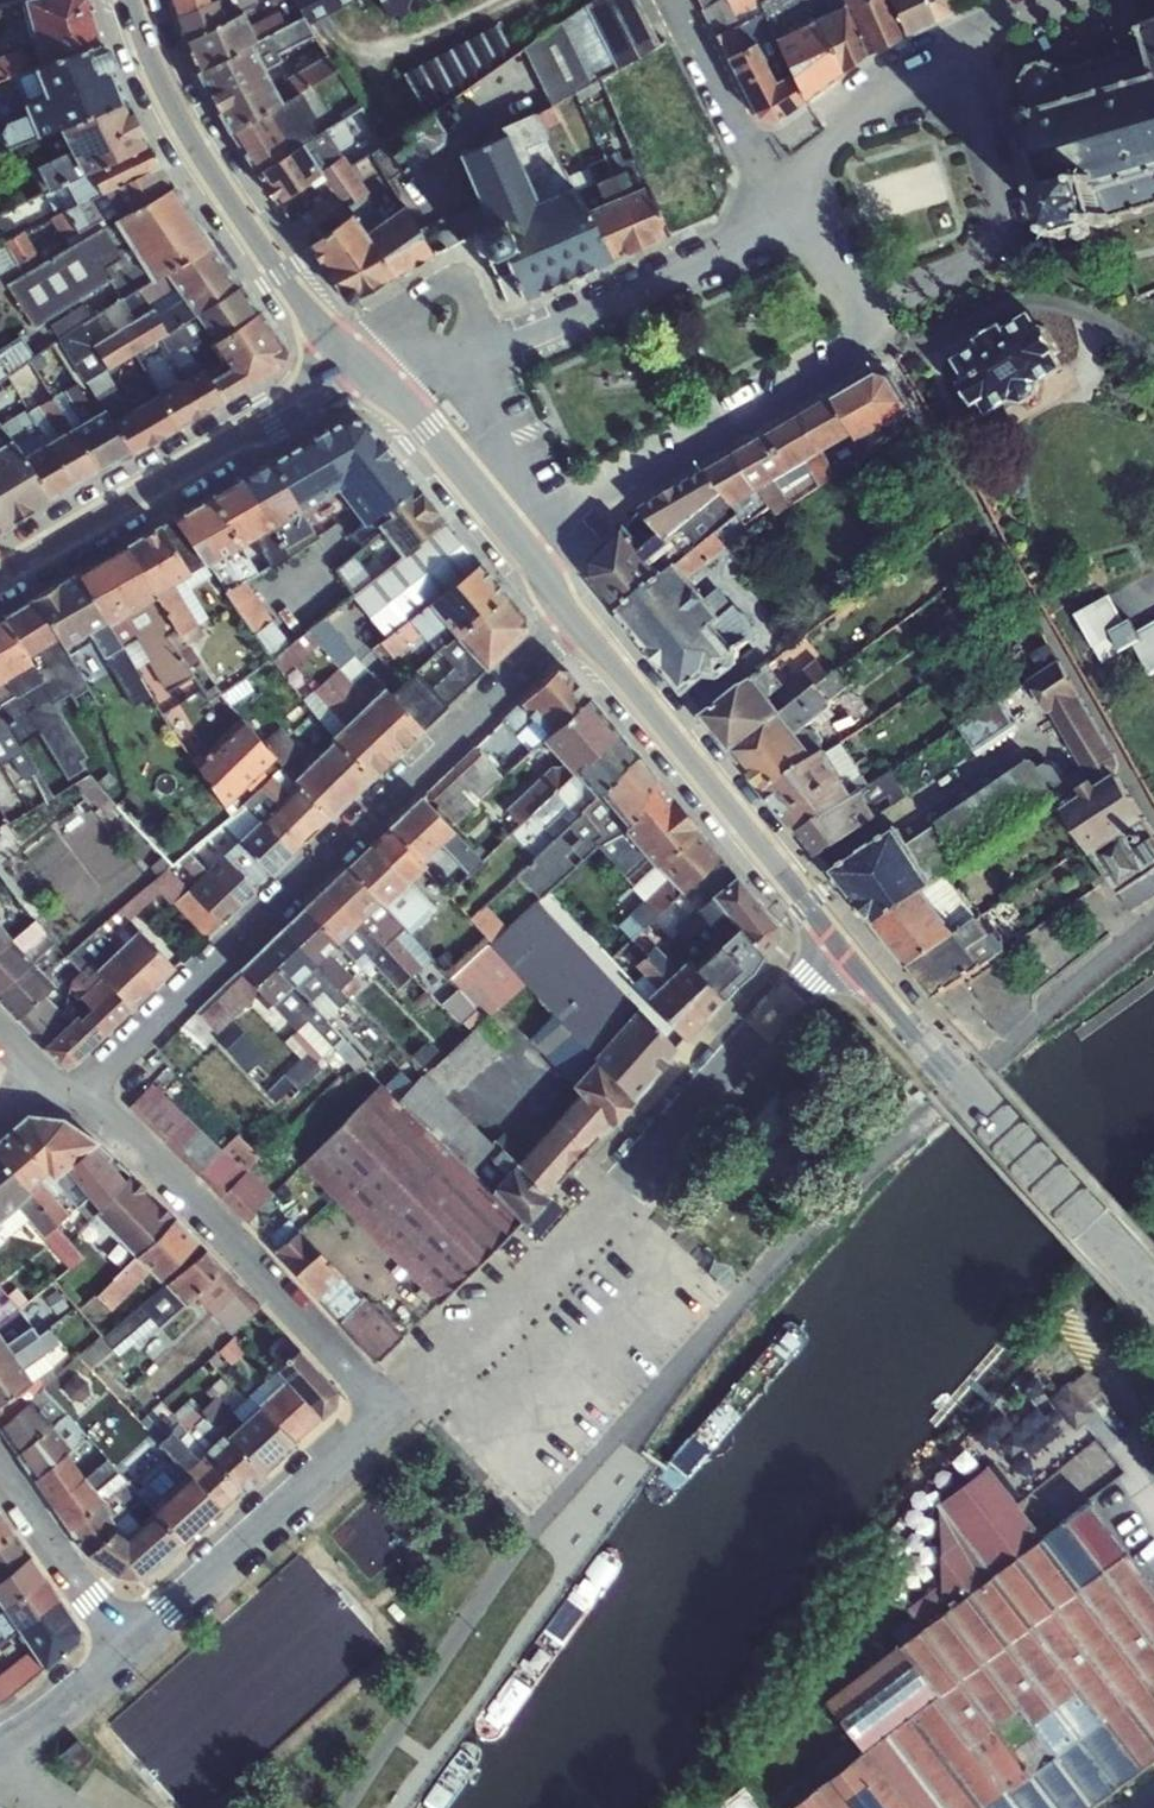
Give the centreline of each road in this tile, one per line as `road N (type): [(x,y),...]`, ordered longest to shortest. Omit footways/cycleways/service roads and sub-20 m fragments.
road 1 (residential): [(68,1101),(574,616)]
road 2 (residential): [(841,946),(608,1197),(388,1407)]
road 3 (primary): [(1153,1288),(928,1050),(841,946)]
road 4 (residential): [(68,1101),(208,1212),(388,1407)]
road 5 (residential): [(797,223),(395,404)]
road 6 (primary): [(356,361),(277,268),(199,145),(134,0)]
road 7 (primary): [(841,946),(574,616)]
road 8 (secondary): [(0,574),(356,361)]
road 9 (residential): [(524,555),(876,342)]
road 10 (residential): [(388,1407),(122,1651)]
road 11 (residential): [(861,320),(989,251),(1005,224),(1001,191),(955,74)]
road 12 (residential): [(0,1470),(122,1651)]
road 13 (residential): [(768,179),(869,110),(955,74)]
road 14 (residential): [(672,0),(768,179)]
road 15 (primary): [(524,555),(395,404)]
road 16 (residential): [(122,1651),(48,1713),(0,1740)]

